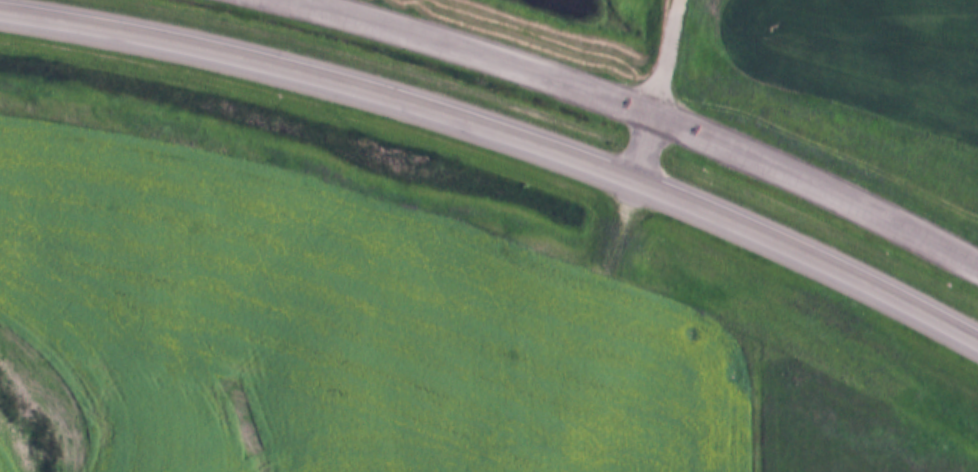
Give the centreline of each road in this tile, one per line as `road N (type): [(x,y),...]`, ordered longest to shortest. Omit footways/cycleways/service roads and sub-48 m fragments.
road 1 (trunk): [(0,10),(248,61),(478,124),(761,231),(977,340)]
road 2 (trunk): [(977,269),(791,175),(651,118),(273,0)]

